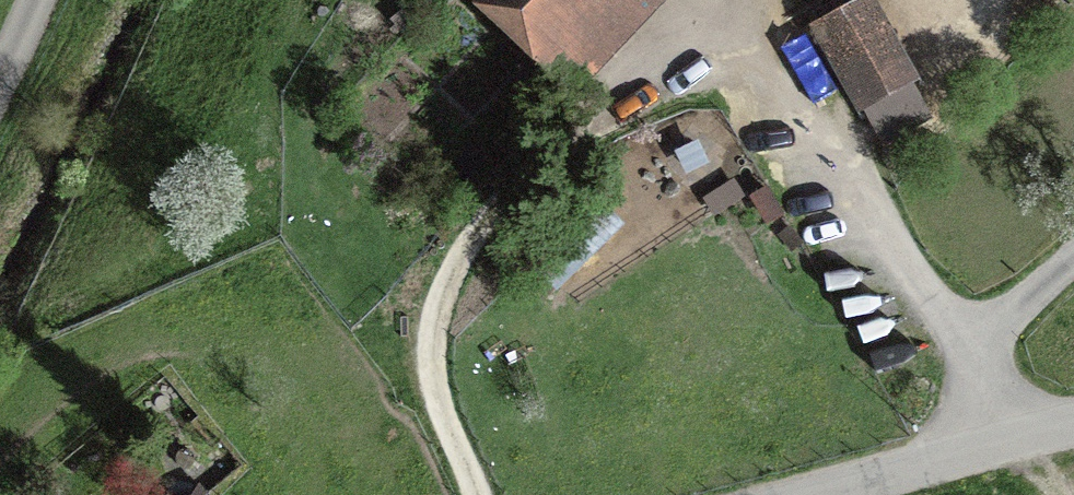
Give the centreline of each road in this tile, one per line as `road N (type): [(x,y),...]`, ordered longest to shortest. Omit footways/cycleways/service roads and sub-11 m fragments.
road 1 (track): [(474,494),(438,398),(432,354),(445,286),(490,210),(551,153),(615,111),(704,0)]
road 2 (residential): [(1012,441),(958,366),(1073,259)]
road 3 (residential): [(819,494),(1012,441)]

